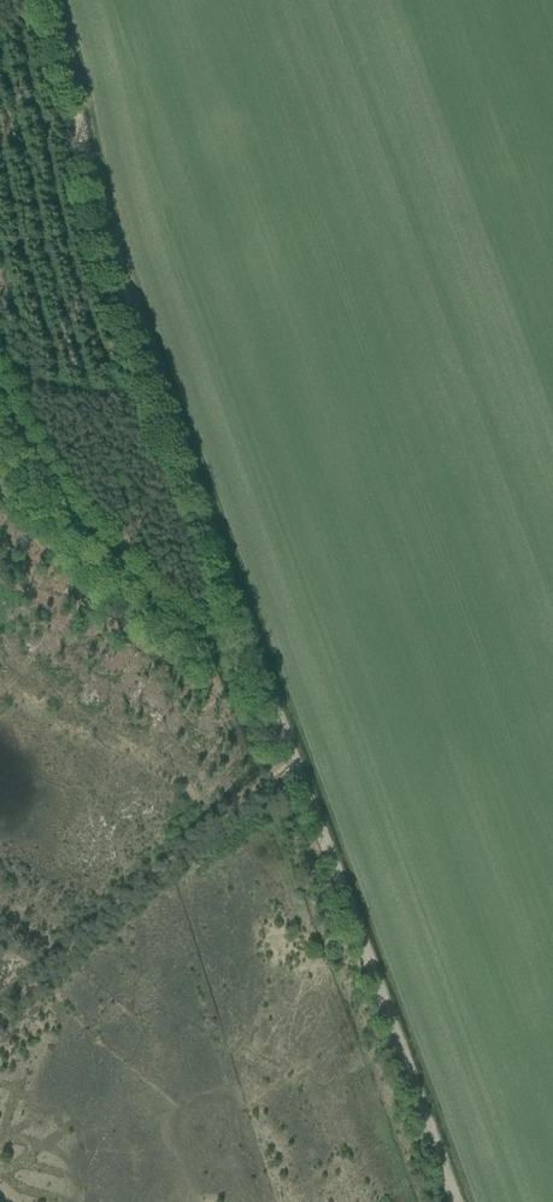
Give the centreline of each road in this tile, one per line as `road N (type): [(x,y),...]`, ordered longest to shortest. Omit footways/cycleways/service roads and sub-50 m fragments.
road 1 (track): [(0,364),(43,384),(159,398),(290,759)]
road 2 (track): [(290,759),(455,1201)]
road 3 (track): [(159,398),(105,265),(40,0)]
road 4 (track): [(0,1012),(290,759)]

